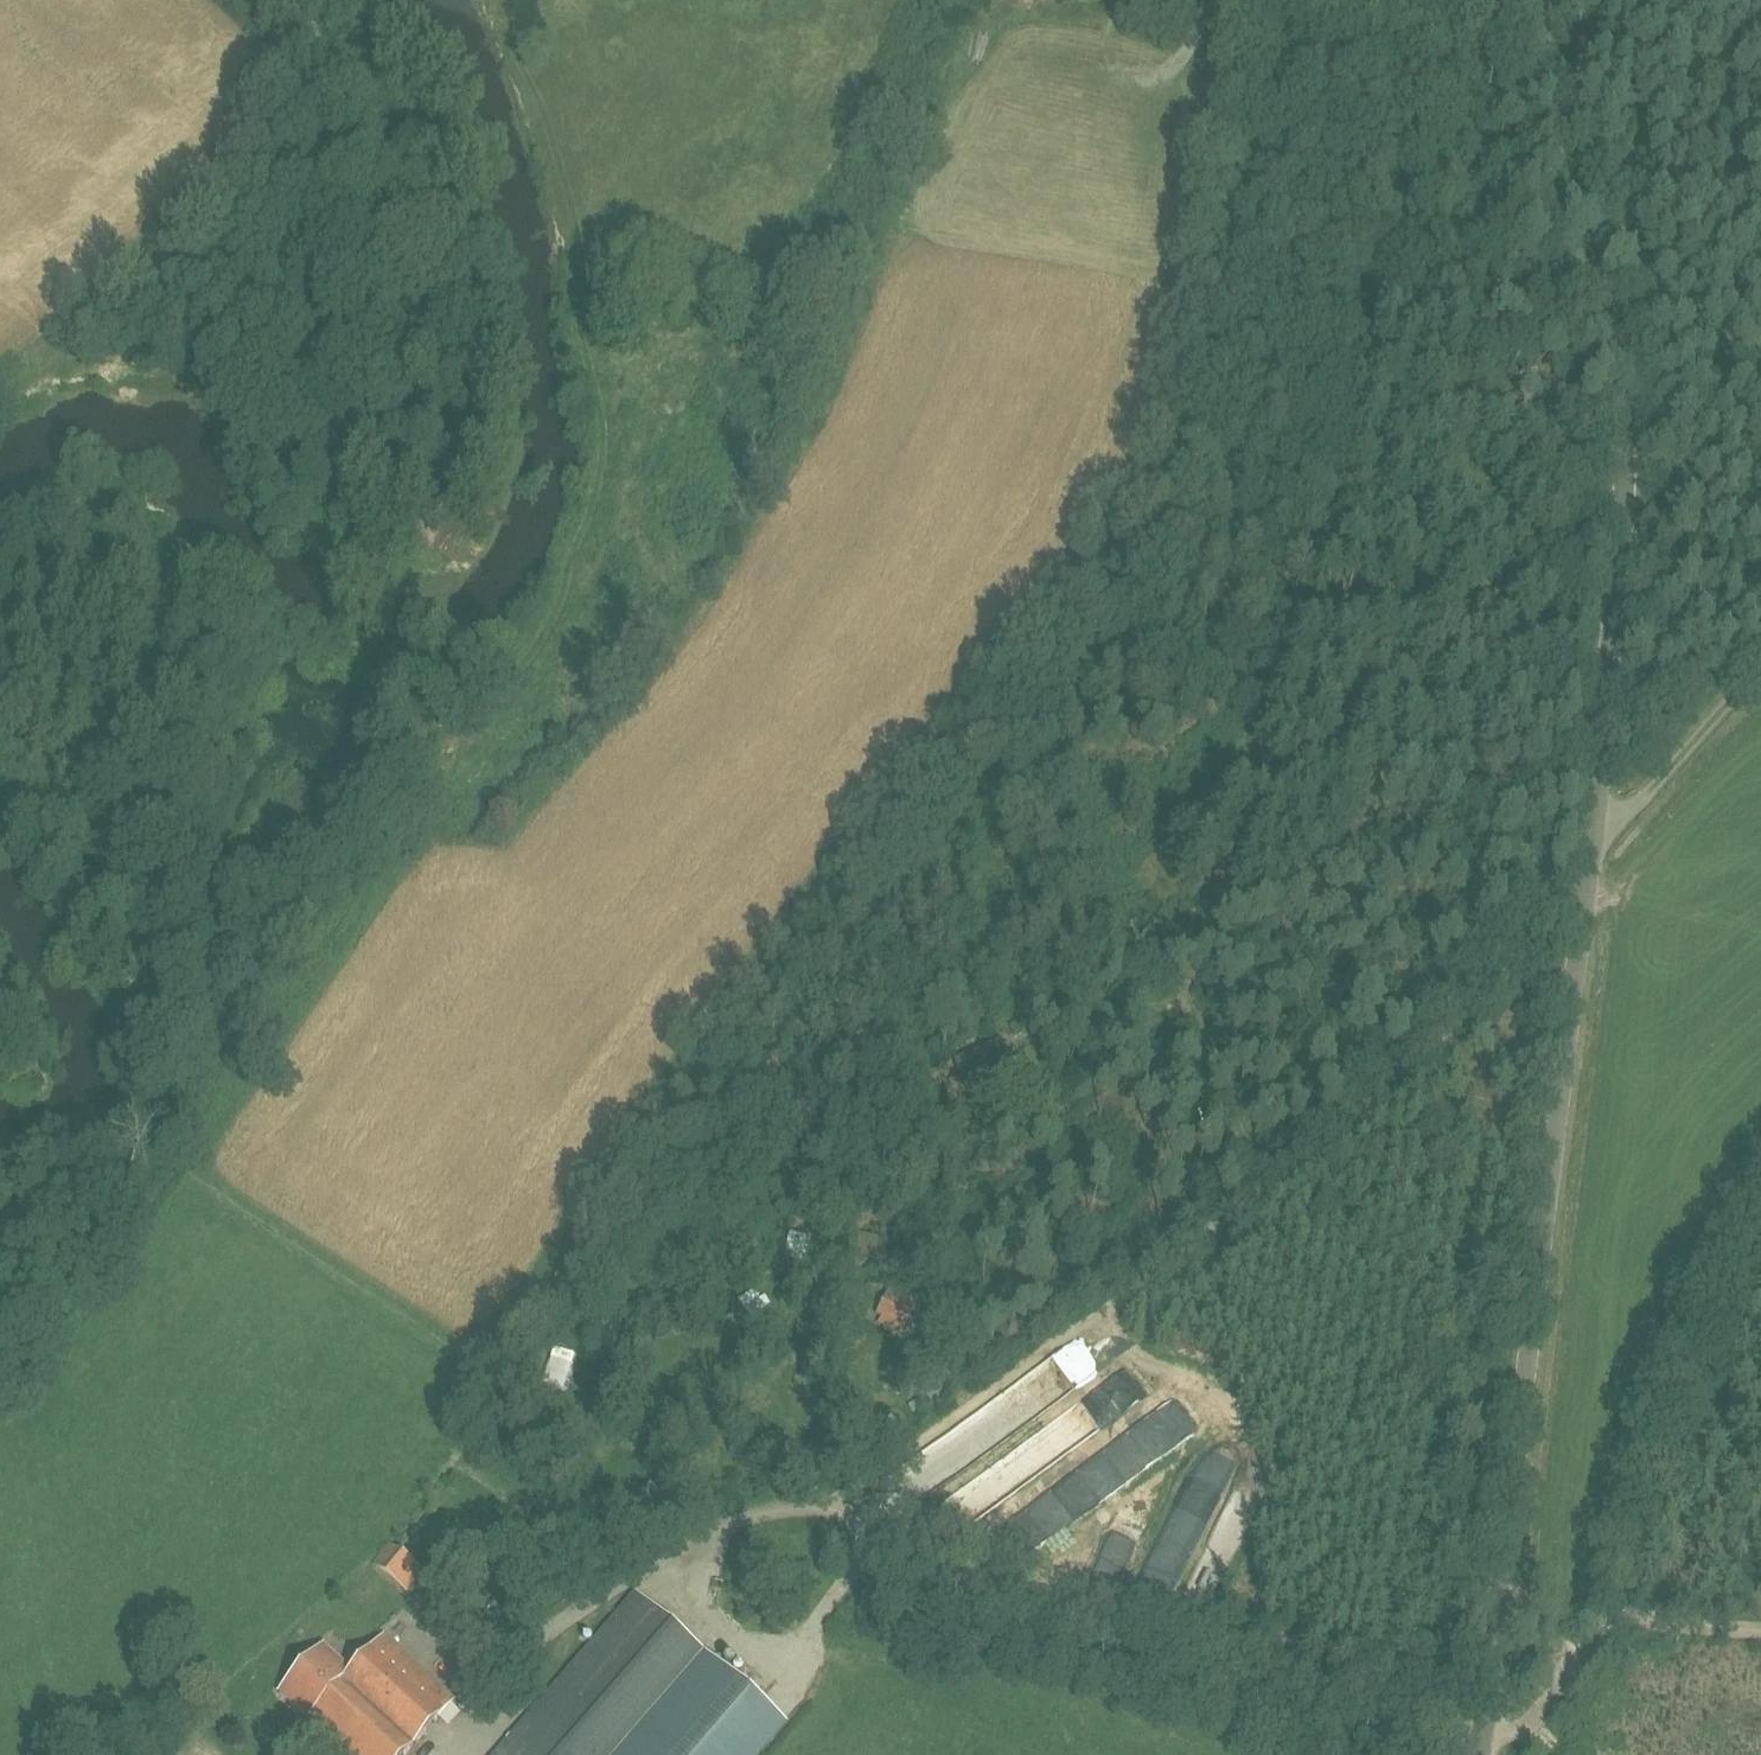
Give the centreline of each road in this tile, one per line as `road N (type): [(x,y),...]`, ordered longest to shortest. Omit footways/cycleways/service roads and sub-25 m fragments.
road 1 (unclassified): [(1477,1754),(1591,852),(1626,454),(1621,391),(1560,153),(1538,0)]
road 2 (track): [(1479,1737),(1540,1727),(1607,1633),(1610,1616),(1760,1629)]
road 3 (track): [(1206,0),(1186,51),(1162,82),(1140,247)]

